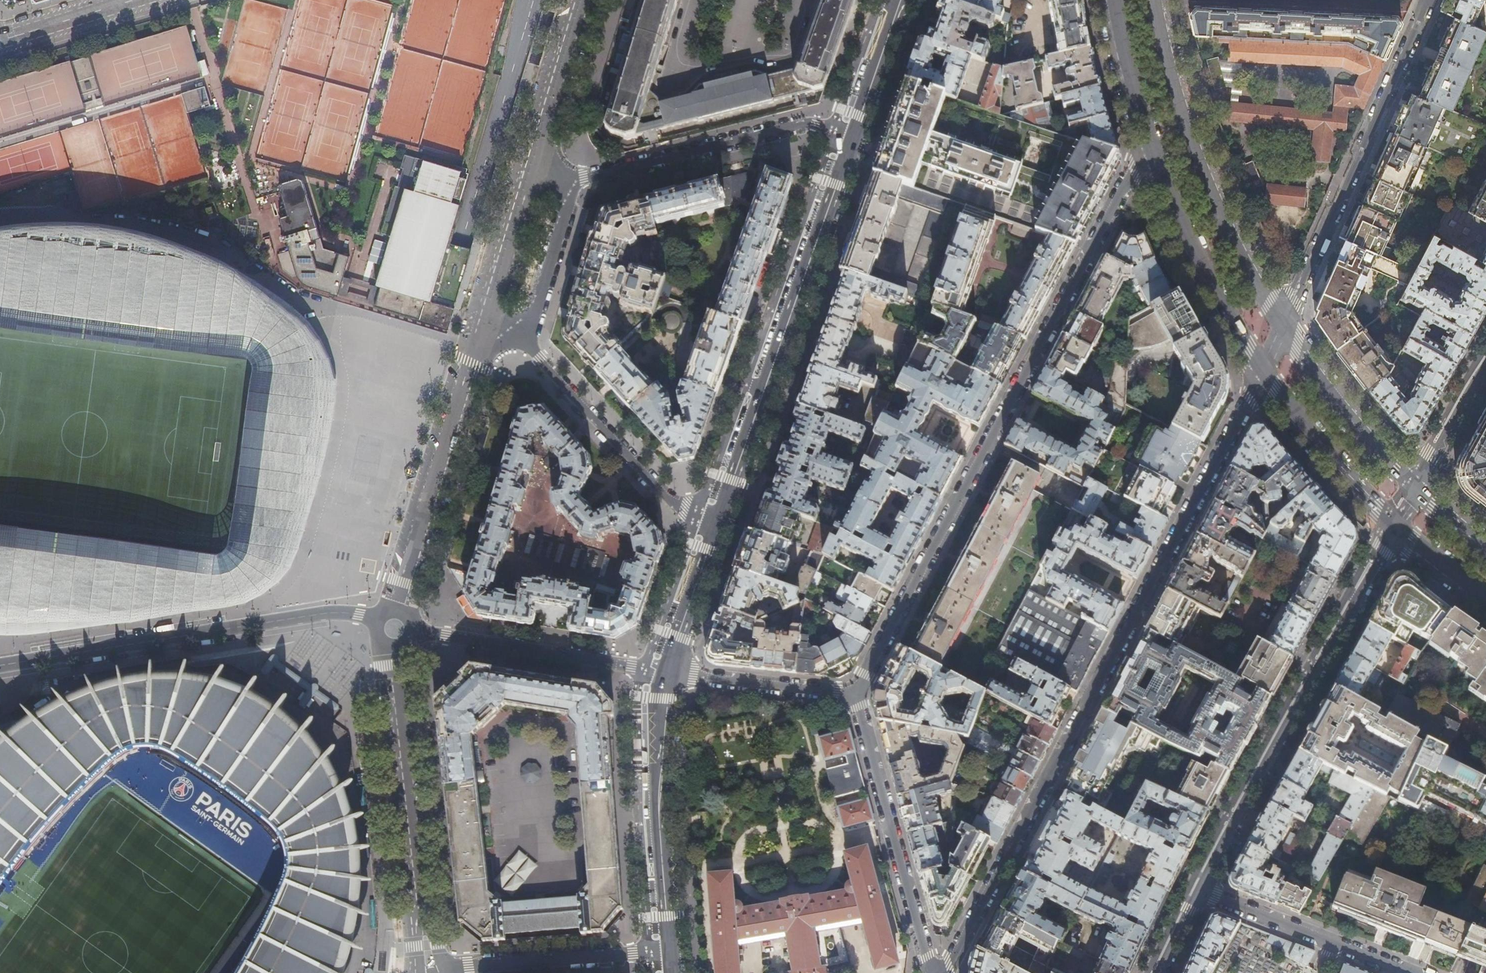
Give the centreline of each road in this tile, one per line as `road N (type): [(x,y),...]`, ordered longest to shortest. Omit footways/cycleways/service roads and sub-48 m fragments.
road 1 (trunk): [(432,0),(416,155),(282,621),(255,788),(241,972)]
road 2 (residential): [(1262,371),(945,972)]
road 3 (trunk): [(296,972),(305,795),(331,614),(423,324)]
road 4 (residential): [(855,694),(1152,146)]
road 5 (residential): [(1197,889),(1396,527)]
road 6 (primary): [(853,136),(713,523)]
road 7 (residential): [(0,666),(326,613),(377,620)]
road 8 (residential): [(1428,0),(1284,327)]
road 9 (primary): [(1284,327),(1206,182),(1155,0)]
road 10 (trunk): [(423,324),(460,246),(532,0)]
road 11 (trunk): [(423,324),(466,164),(483,0)]
road 12 (residential): [(482,327),(398,610)]
road 13 (residential): [(573,181),(810,122),(853,136)]
road 14 (residential): [(930,972),(855,694)]
road 15 (primary): [(670,673),(658,804),(669,949)]
road 16 (residential): [(421,916),(392,648)]
road 17 (residential): [(713,523),(684,511),(527,342)]
road 18 (residential): [(414,630),(670,673)]
road 19 (primary): [(1152,146),(1204,268),(1262,371)]
road 20 (residential): [(1197,889),(1412,972)]
road 21 (residential): [(446,969),(669,949)]
road 22 (primary): [(1418,488),(1350,419),(1284,327)]
road 23 (primary): [(1262,371),(1396,527)]
road 24 (residential): [(855,694),(670,673)]
road 25 (residential): [(531,166),(580,0)]
road 26 (residential): [(482,327),(531,166)]
road 27 (residential): [(527,342),(573,181)]
road 28 (primary): [(713,523),(670,673)]
road 29 (primary): [(1115,0),(1152,146)]
road 30 (primary): [(899,0),(853,136)]
road 31 (residential): [(1418,488),(1485,364)]
road 32 (secondary): [(0,38),(124,0)]

